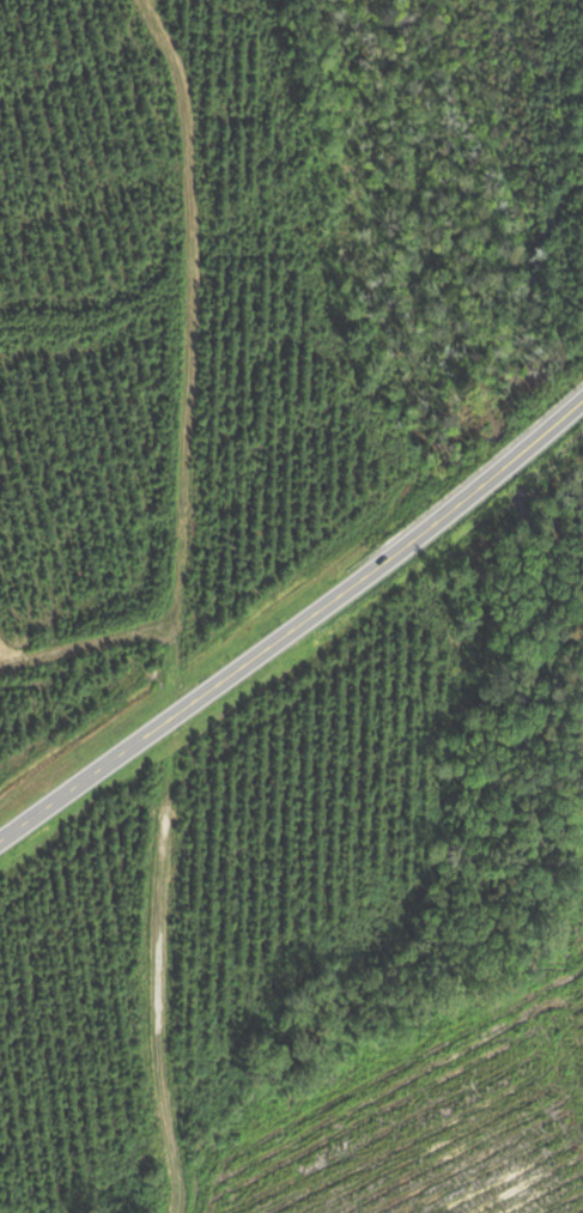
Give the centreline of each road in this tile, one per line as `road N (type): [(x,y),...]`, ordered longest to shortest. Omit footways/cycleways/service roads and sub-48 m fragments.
road 1 (secondary): [(0,840),(368,576),(582,399)]
road 2 (track): [(121,0),(159,72),(170,131),(171,717)]
road 3 (track): [(171,717),(157,951),(159,1053),(182,1201),(177,1212)]
road 4 (track): [(0,657),(176,623)]

